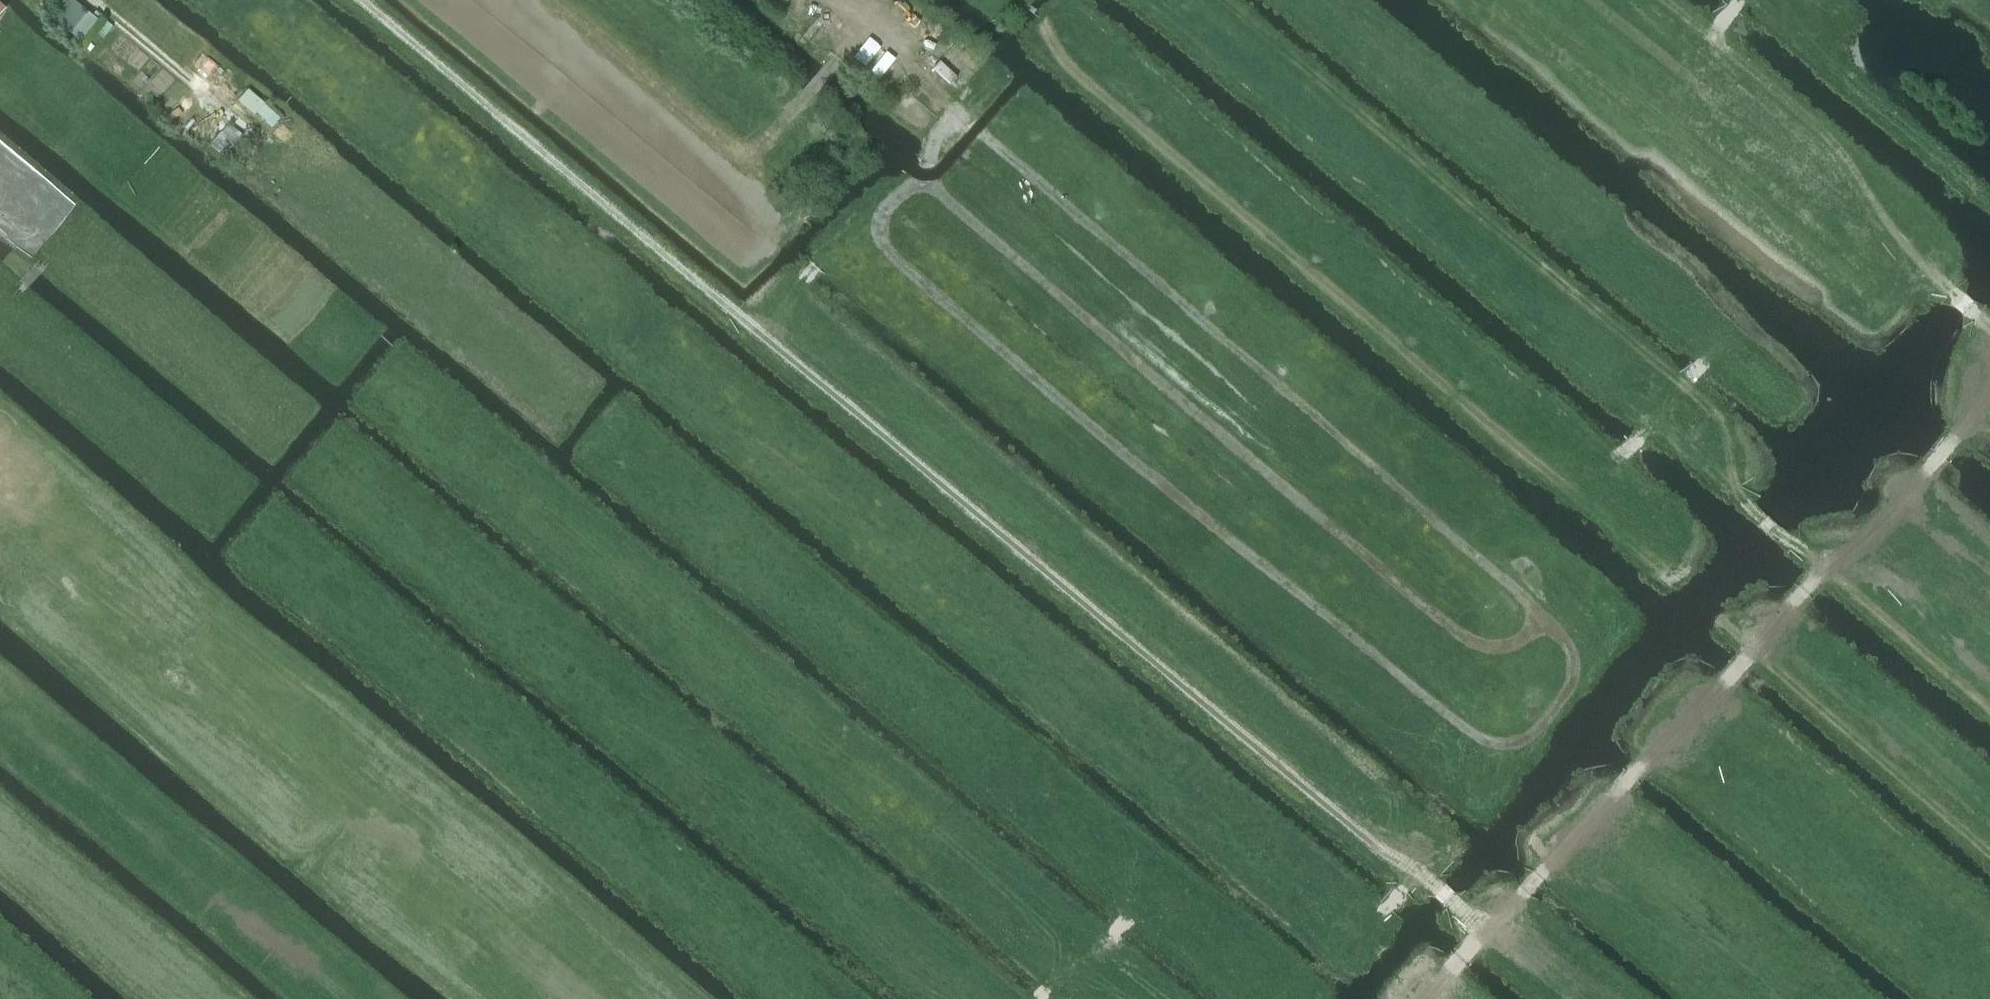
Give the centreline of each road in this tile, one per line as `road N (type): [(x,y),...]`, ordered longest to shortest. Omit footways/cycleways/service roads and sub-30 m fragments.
road 1 (track): [(1989,847),(1068,55),(1035,0)]
road 2 (track): [(1989,325),(1955,301),(1831,141),(1712,37),(1740,0)]
road 3 (track): [(89,0),(259,142)]

